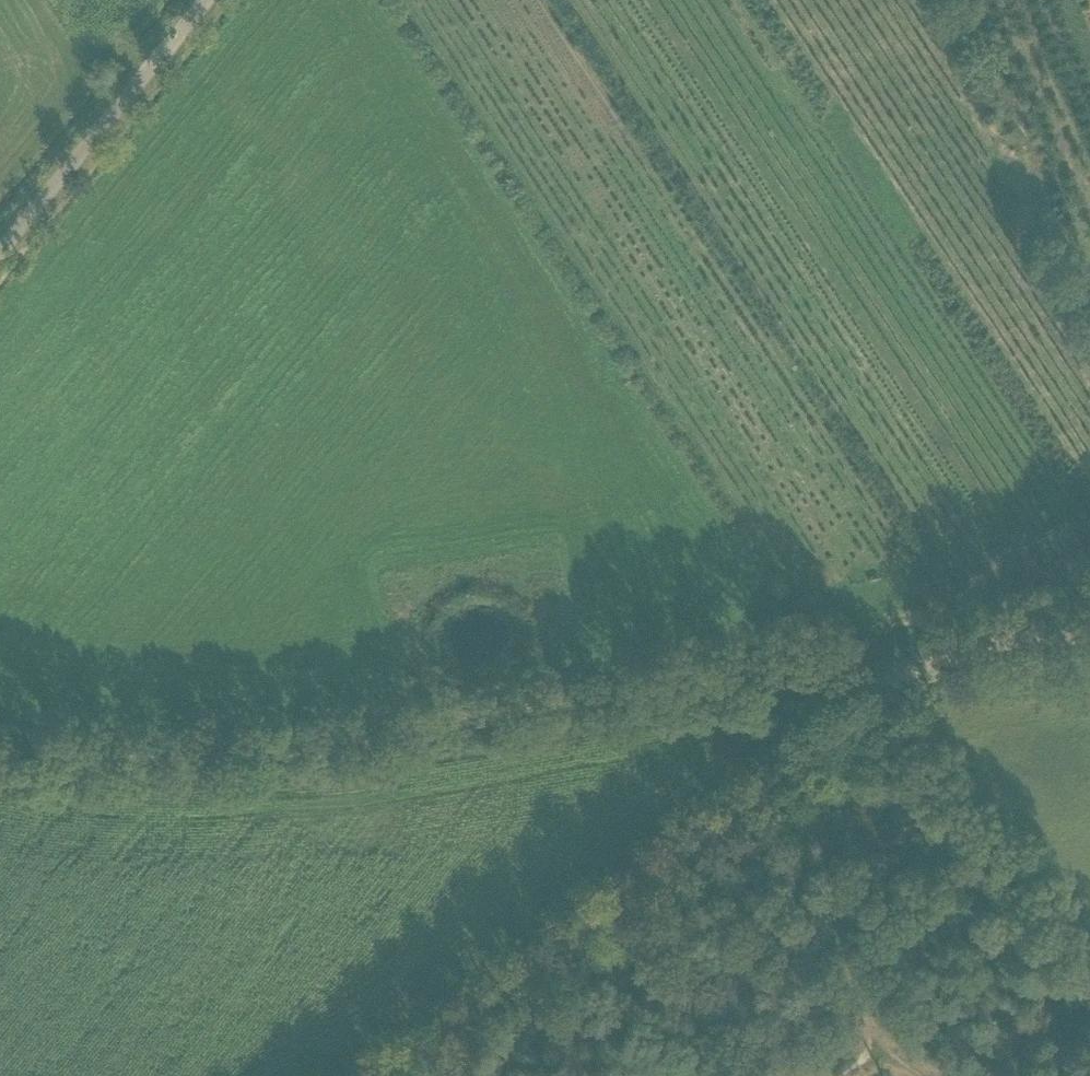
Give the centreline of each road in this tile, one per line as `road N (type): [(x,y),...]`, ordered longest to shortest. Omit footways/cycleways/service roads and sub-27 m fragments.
road 1 (unclassified): [(404,1075),(946,667),(994,644),(1089,639)]
road 2 (unclassified): [(0,247),(201,0)]

